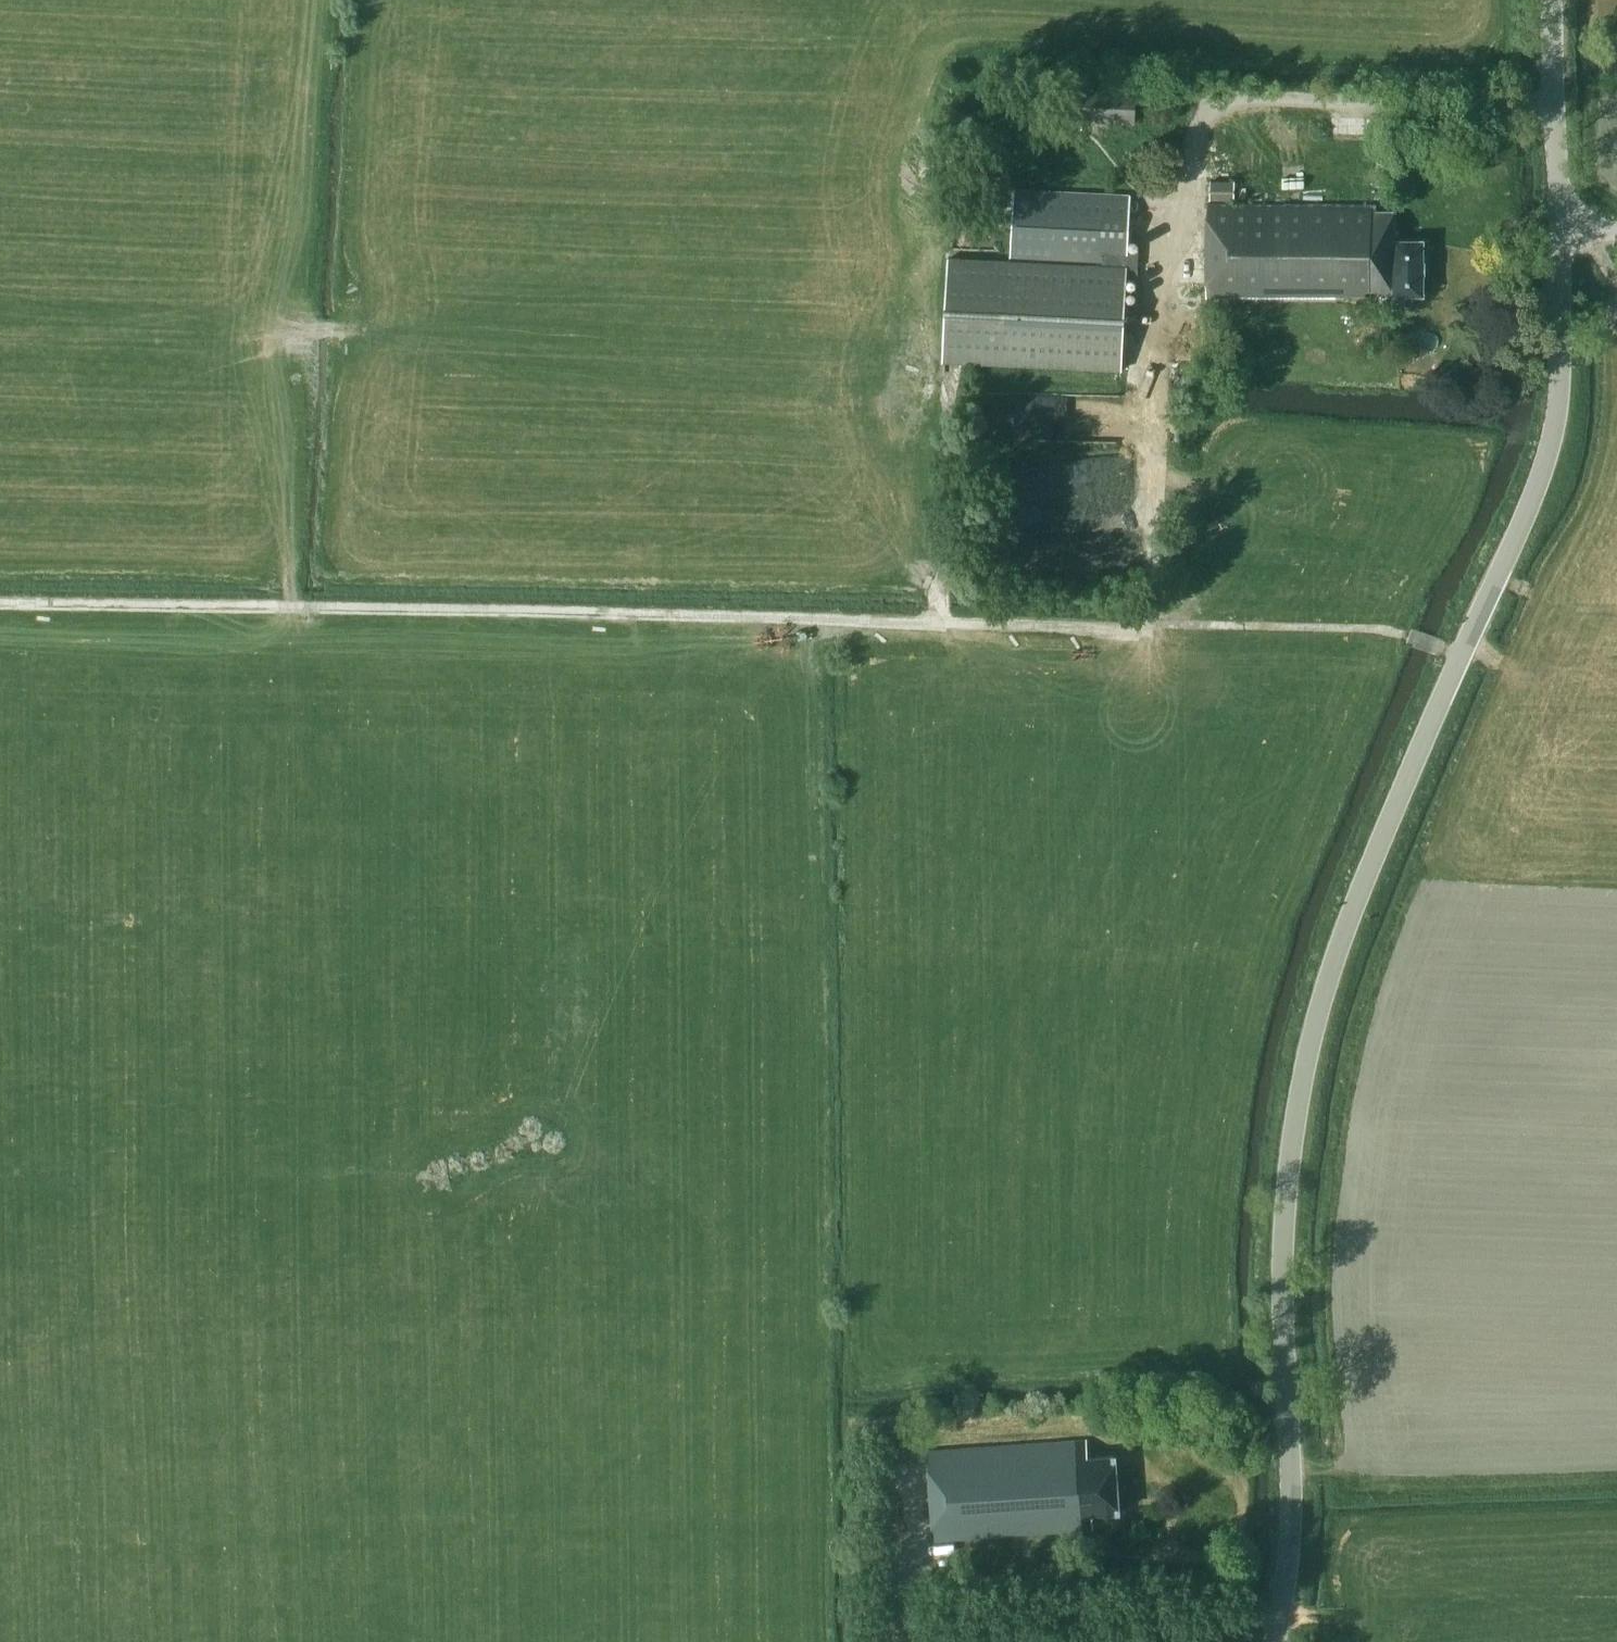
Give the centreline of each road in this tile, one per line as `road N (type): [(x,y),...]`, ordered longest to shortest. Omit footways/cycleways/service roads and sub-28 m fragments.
road 1 (tertiary): [(1274,1641),(1292,1495),(1283,1265),(1301,1089),(1327,981),(1363,884),(1549,447),(1560,376),(1559,231)]
road 2 (tertiary): [(1559,231),(1551,0)]

